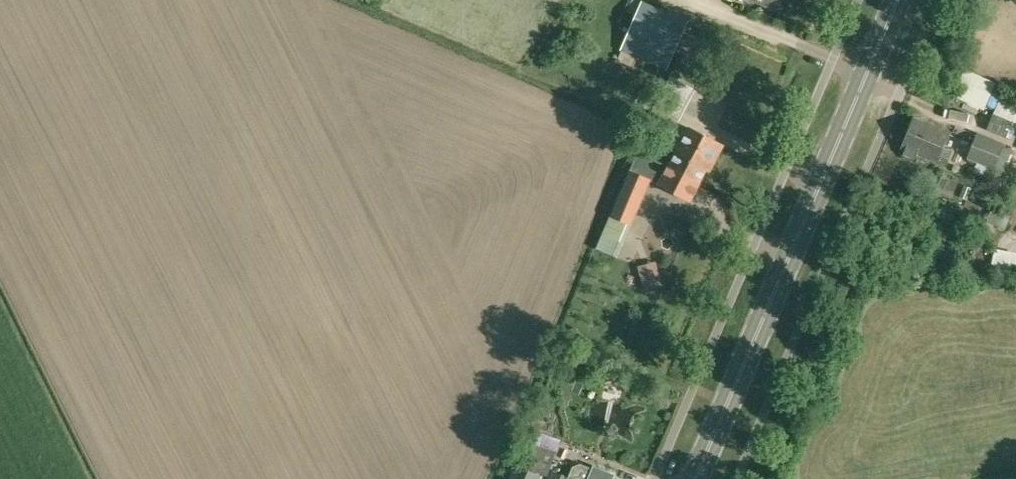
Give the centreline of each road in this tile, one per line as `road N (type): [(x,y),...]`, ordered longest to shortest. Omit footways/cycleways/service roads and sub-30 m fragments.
road 1 (secondary): [(695,478),(899,0)]

